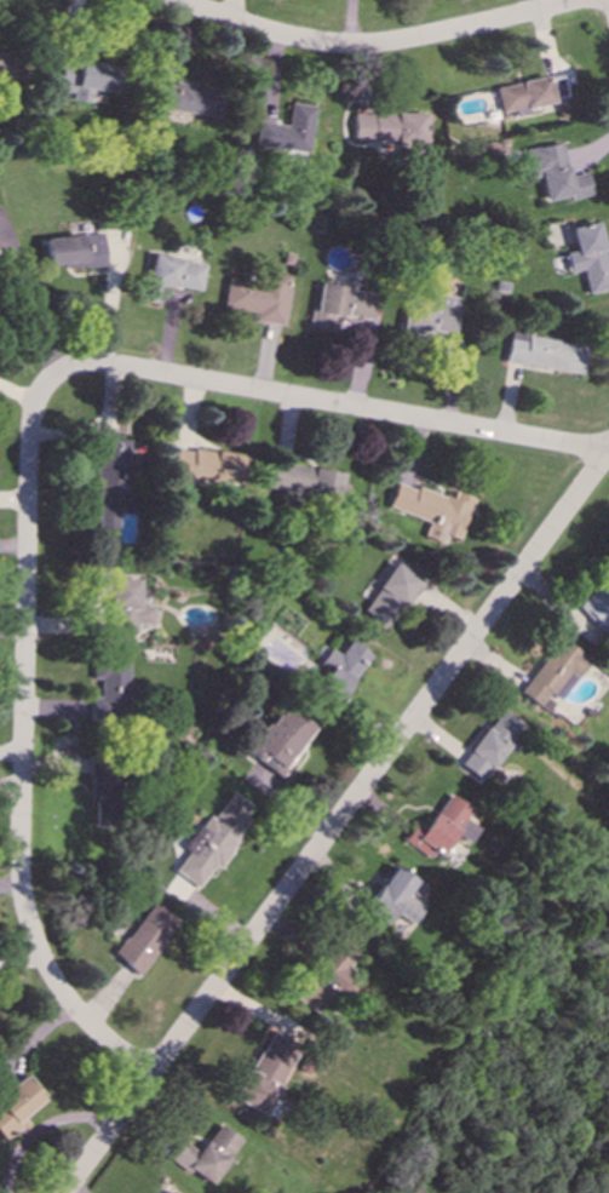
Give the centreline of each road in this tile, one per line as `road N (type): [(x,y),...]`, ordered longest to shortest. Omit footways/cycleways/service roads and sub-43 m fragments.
road 1 (residential): [(60,1192),(608,453)]
road 2 (residential): [(148,1071),(57,990),(33,948),(21,889),(27,441),(31,403),(54,374)]
road 3 (residential): [(608,453),(155,373),(74,366),(54,374)]
road 4 (residential): [(584,0),(360,45),(297,40),(170,0)]

